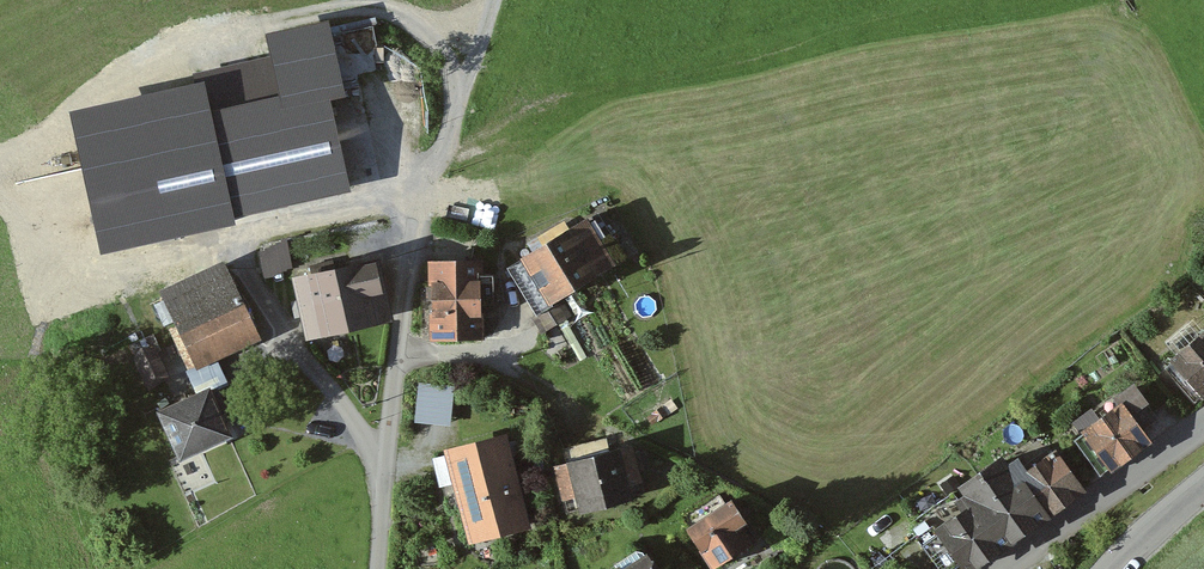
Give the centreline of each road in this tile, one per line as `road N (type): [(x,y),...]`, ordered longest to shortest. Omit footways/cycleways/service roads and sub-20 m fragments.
road 1 (residential): [(378,568),(388,426),(421,189),(445,146),(492,0)]
road 2 (track): [(0,154),(155,55),(267,22),(380,5),(478,48)]
road 3 (track): [(0,185),(82,280),(245,237)]
road 4 (tertiary): [(996,568),(1203,421)]
road 5 (tertiary): [(1203,485),(1110,568)]

